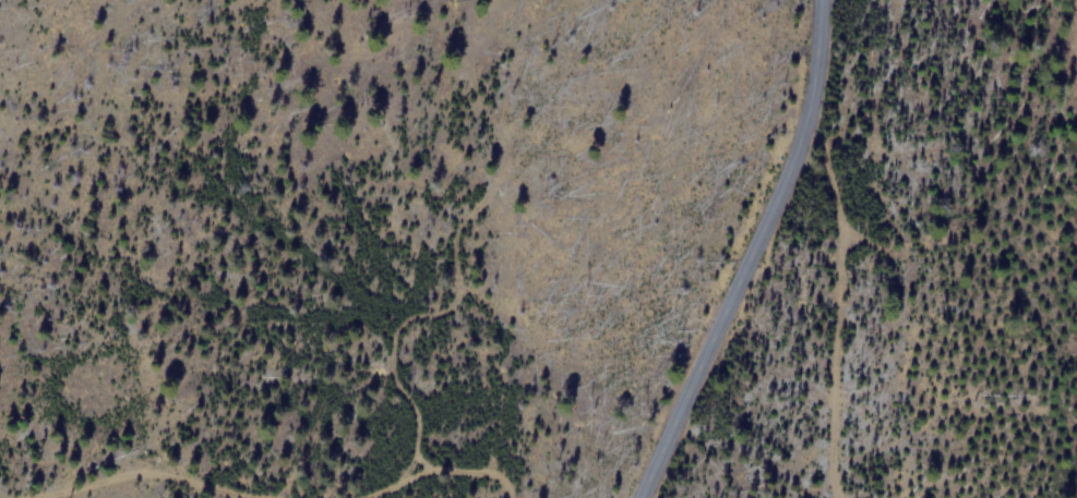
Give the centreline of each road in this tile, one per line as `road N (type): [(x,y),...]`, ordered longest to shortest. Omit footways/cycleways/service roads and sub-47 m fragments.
road 1 (residential): [(818,0),(816,65),(799,135),(637,497)]
road 2 (track): [(805,114),(833,207),(828,465),(836,497)]
road 3 (track): [(243,497),(122,472),(24,497)]
road 4 (track): [(508,497),(493,476),(464,467),(436,467),(354,497)]

